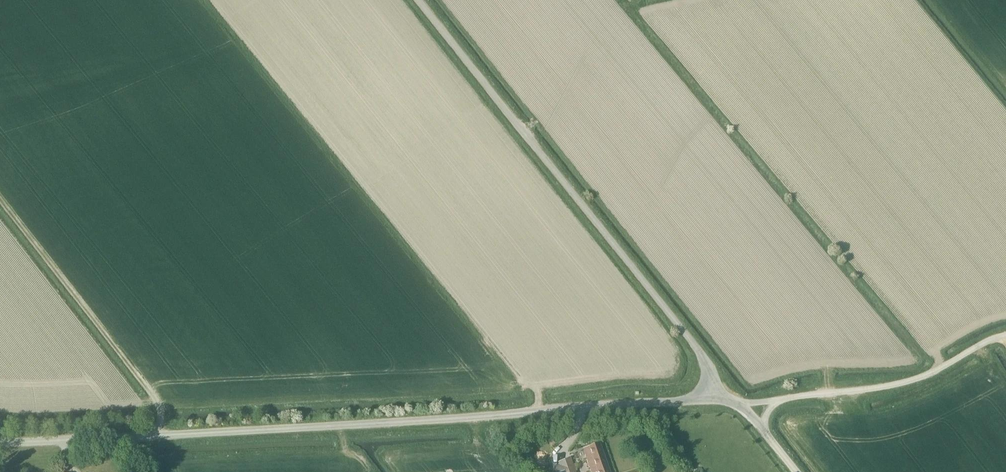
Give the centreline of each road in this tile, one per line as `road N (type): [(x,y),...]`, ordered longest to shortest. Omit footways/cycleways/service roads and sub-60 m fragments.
road 1 (unclassified): [(0,441),(711,398)]
road 2 (unclassified): [(711,398),(698,349),(418,0)]
road 3 (unclassified): [(775,402),(904,383),(1005,336)]

